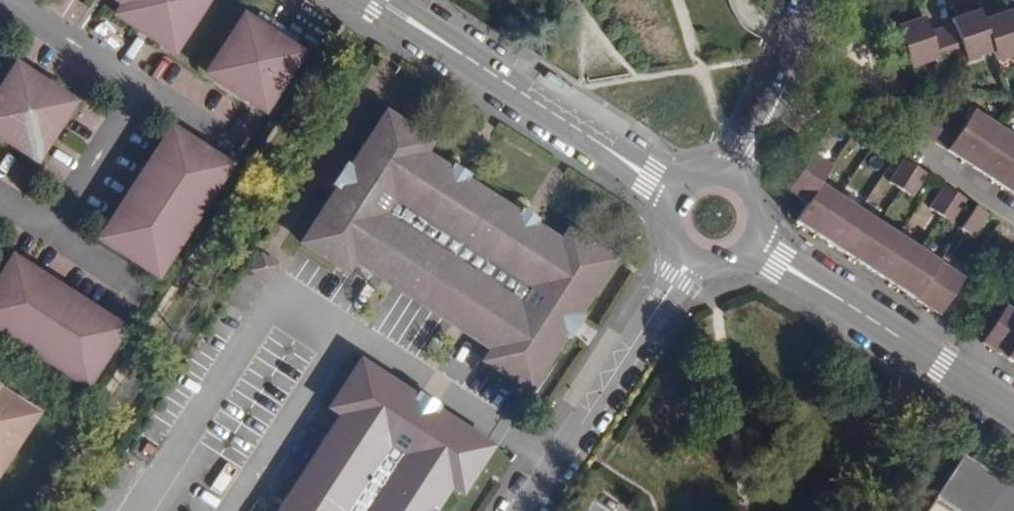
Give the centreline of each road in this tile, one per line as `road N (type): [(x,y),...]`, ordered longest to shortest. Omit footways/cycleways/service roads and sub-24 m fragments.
road 1 (tertiary): [(673,193),(376,0)]
road 2 (tertiary): [(758,245),(1013,411)]
road 3 (residential): [(529,510),(691,262)]
road 4 (residential): [(814,0),(733,173)]
road 5 (residential): [(904,142),(1013,214)]

